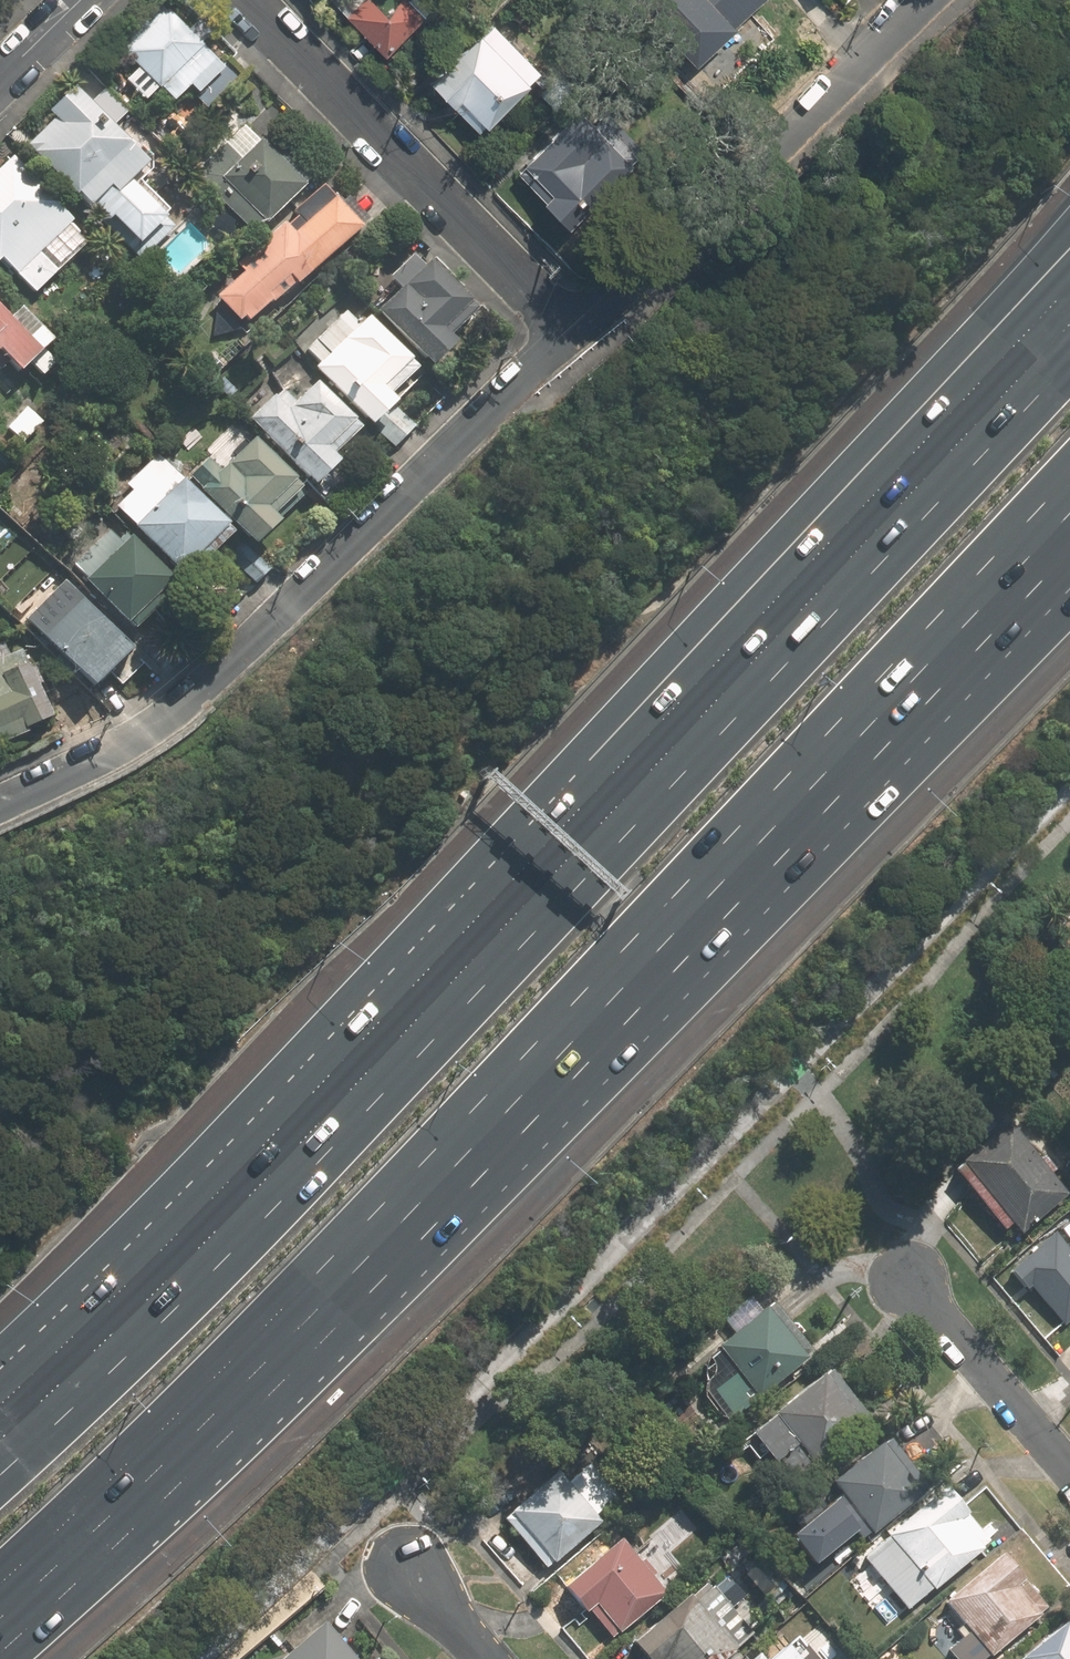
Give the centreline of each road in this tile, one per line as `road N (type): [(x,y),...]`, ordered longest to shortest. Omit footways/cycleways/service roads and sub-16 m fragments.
road 1 (motorway): [(0,1439),(184,1265),(437,1000),(1069,320)]
road 2 (motorway): [(934,623),(232,1359),(0,1583)]
road 3 (residential): [(567,339),(237,661),(106,755),(0,801)]
road 4 (residential): [(916,0),(567,339)]
road 5 (residential): [(250,0),(567,339)]
road 6 (residential): [(906,1278),(1069,1470)]
road 7 (motorway): [(1069,478),(934,623)]
road 8 (motorway): [(1069,524),(934,623)]
road 9 (residential): [(489,1658),(399,1556)]

